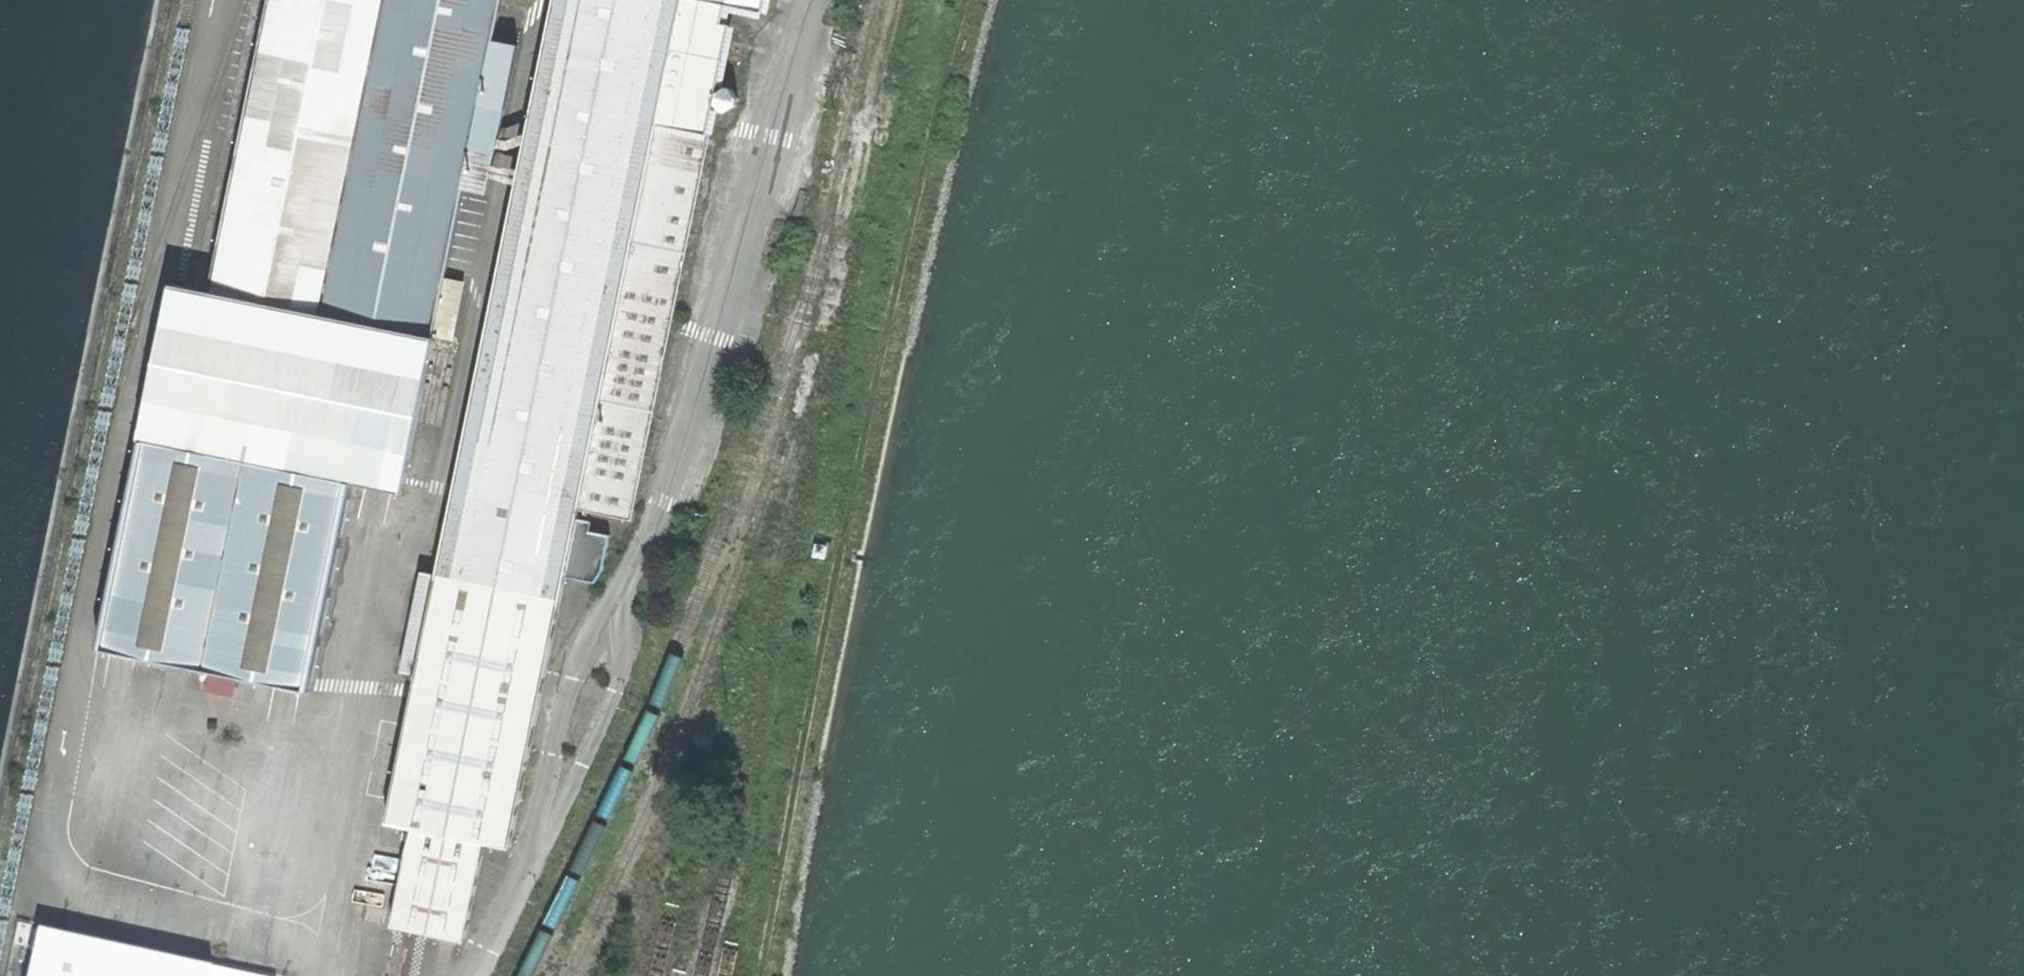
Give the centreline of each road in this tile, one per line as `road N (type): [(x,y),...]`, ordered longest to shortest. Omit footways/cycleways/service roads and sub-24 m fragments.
road 1 (track): [(762,975),(888,322),(966,0)]

